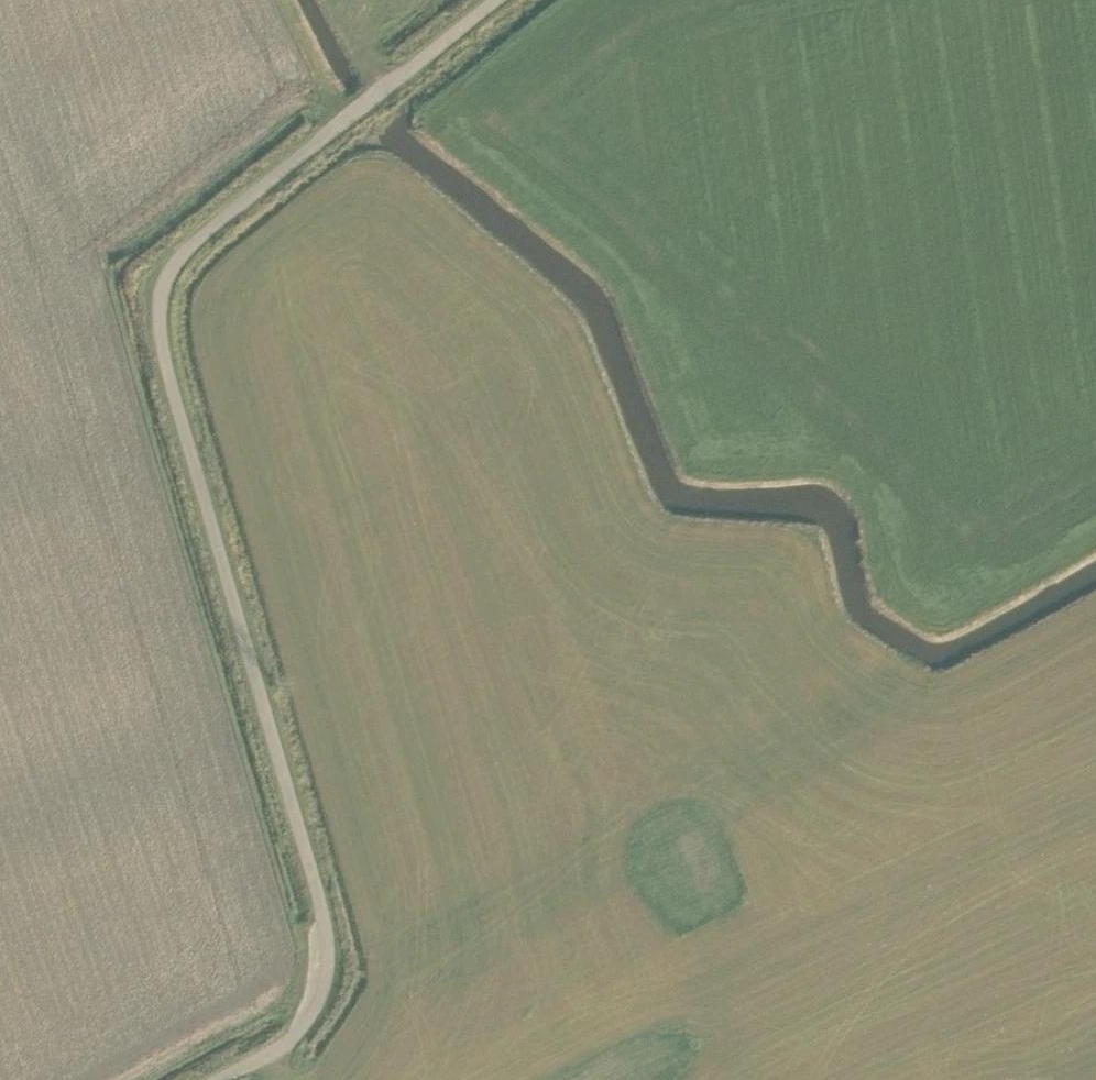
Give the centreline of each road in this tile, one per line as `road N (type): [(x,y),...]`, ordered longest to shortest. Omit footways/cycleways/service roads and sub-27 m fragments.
road 1 (unclassified): [(218,1079),(303,1024),(317,992),(324,925),(165,356),(162,286),(194,241),(496,0)]

